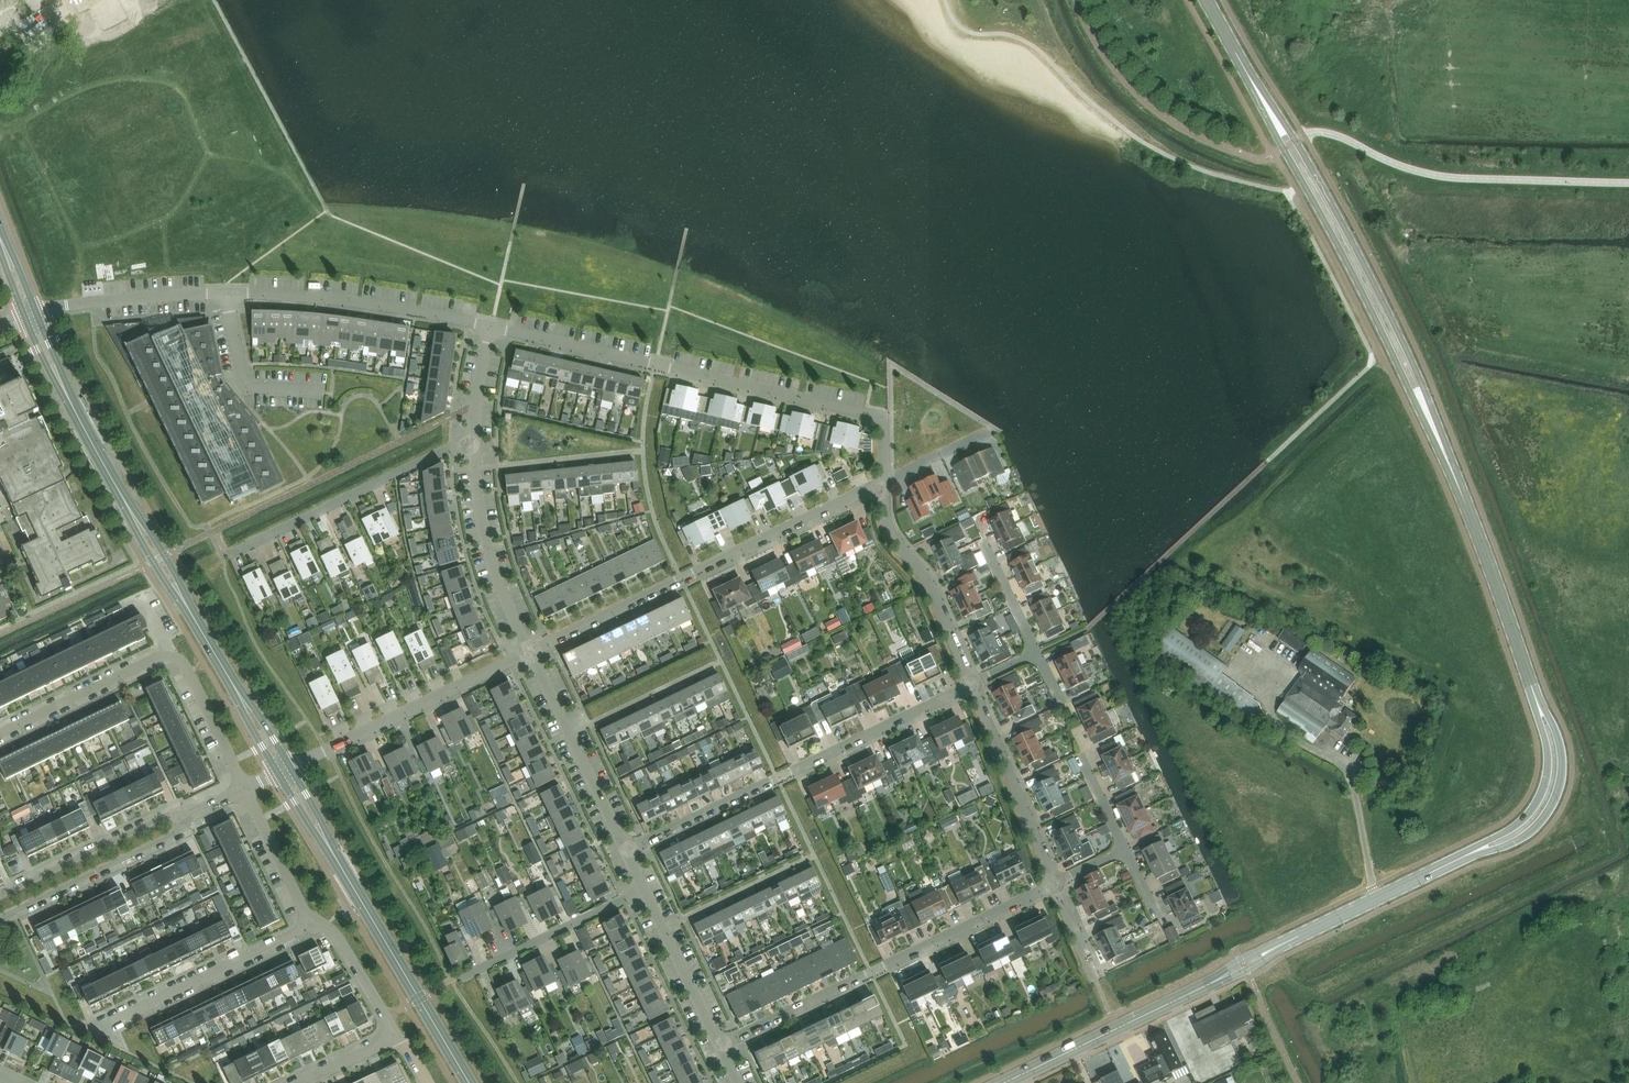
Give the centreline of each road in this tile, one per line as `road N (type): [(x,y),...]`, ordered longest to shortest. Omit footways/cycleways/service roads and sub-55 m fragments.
road 1 (secondary): [(1003,1082),(1472,853)]
road 2 (residential): [(492,328),(884,418),(880,485)]
road 3 (secondary): [(1445,455),(1423,384),(1360,257),(1254,85)]
road 4 (secondary): [(1254,85),(1445,455)]
road 5 (residential): [(529,651),(880,485)]
road 6 (residential): [(627,851),(975,684)]
road 7 (residential): [(720,1046),(1057,883)]
road 8 (tertiary): [(468,1082),(328,847)]
road 9 (residential): [(225,296),(492,328)]
road 10 (residential): [(229,553),(473,441)]
road 11 (residential): [(291,769),(529,651)]
road 12 (secondary): [(1536,699),(1445,455)]
road 13 (residential): [(103,1028),(312,918)]
road 14 (residential): [(627,851),(529,651)]
road 15 (residential): [(975,684),(931,583),(892,529),(880,485)]
road 16 (residential): [(529,651),(490,560),(473,441)]
road 17 (unclassified): [(0,920),(178,832),(187,817)]
road 18 (residential): [(1057,883),(975,684)]
road 19 (secondary): [(1472,853),(1517,841),(1555,800),(1562,750),(1536,699)]
road 20 (unclassified): [(187,817),(170,814),(0,891)]
road 21 (residential): [(468,975),(645,891)]
road 22 (residential): [(36,314),(71,304),(225,296)]
road 23 (secondary): [(1536,699),(1548,751),(1539,796),(1517,824),(1472,853)]
road 24 (residential): [(169,656),(0,732)]
road 25 (residential): [(720,1046),(645,891)]
road 26 (residential): [(319,393),(241,384),(225,296)]
road 27 (residential): [(249,790),(185,664),(169,656)]
road 28 (tertiary): [(134,515),(59,379)]
road 29 (residential): [(398,1034),(339,937),(312,918)]
road 30 (residential): [(1037,653),(970,525)]
road 31 (residential): [(312,918),(249,790)]
road 32 (residential): [(880,485),(990,430)]

